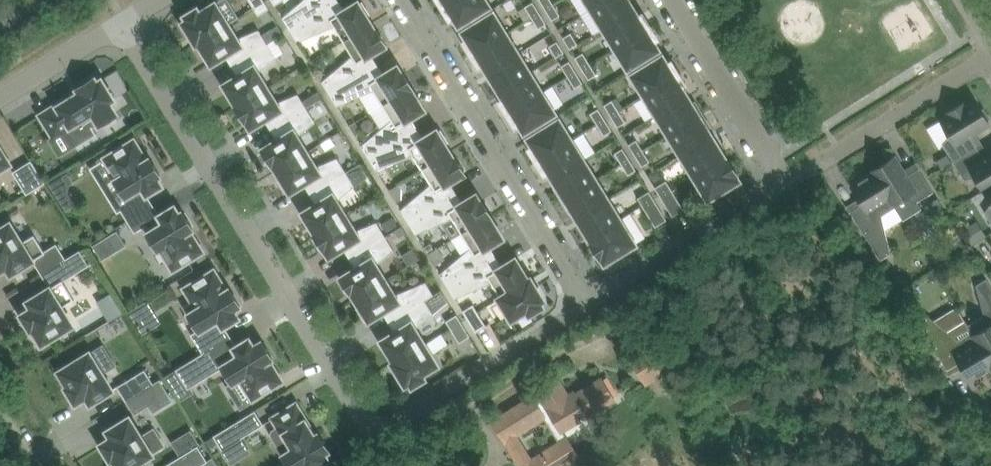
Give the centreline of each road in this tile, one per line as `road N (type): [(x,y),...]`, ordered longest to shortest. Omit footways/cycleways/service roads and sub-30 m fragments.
road 1 (residential): [(120,23),(367,419),(396,423),(584,303)]
road 2 (residential): [(584,303),(787,176),(681,0)]
road 3 (residential): [(584,303),(399,0)]
road 4 (residential): [(810,162),(990,56)]
road 5 (residential): [(120,23),(0,95)]

